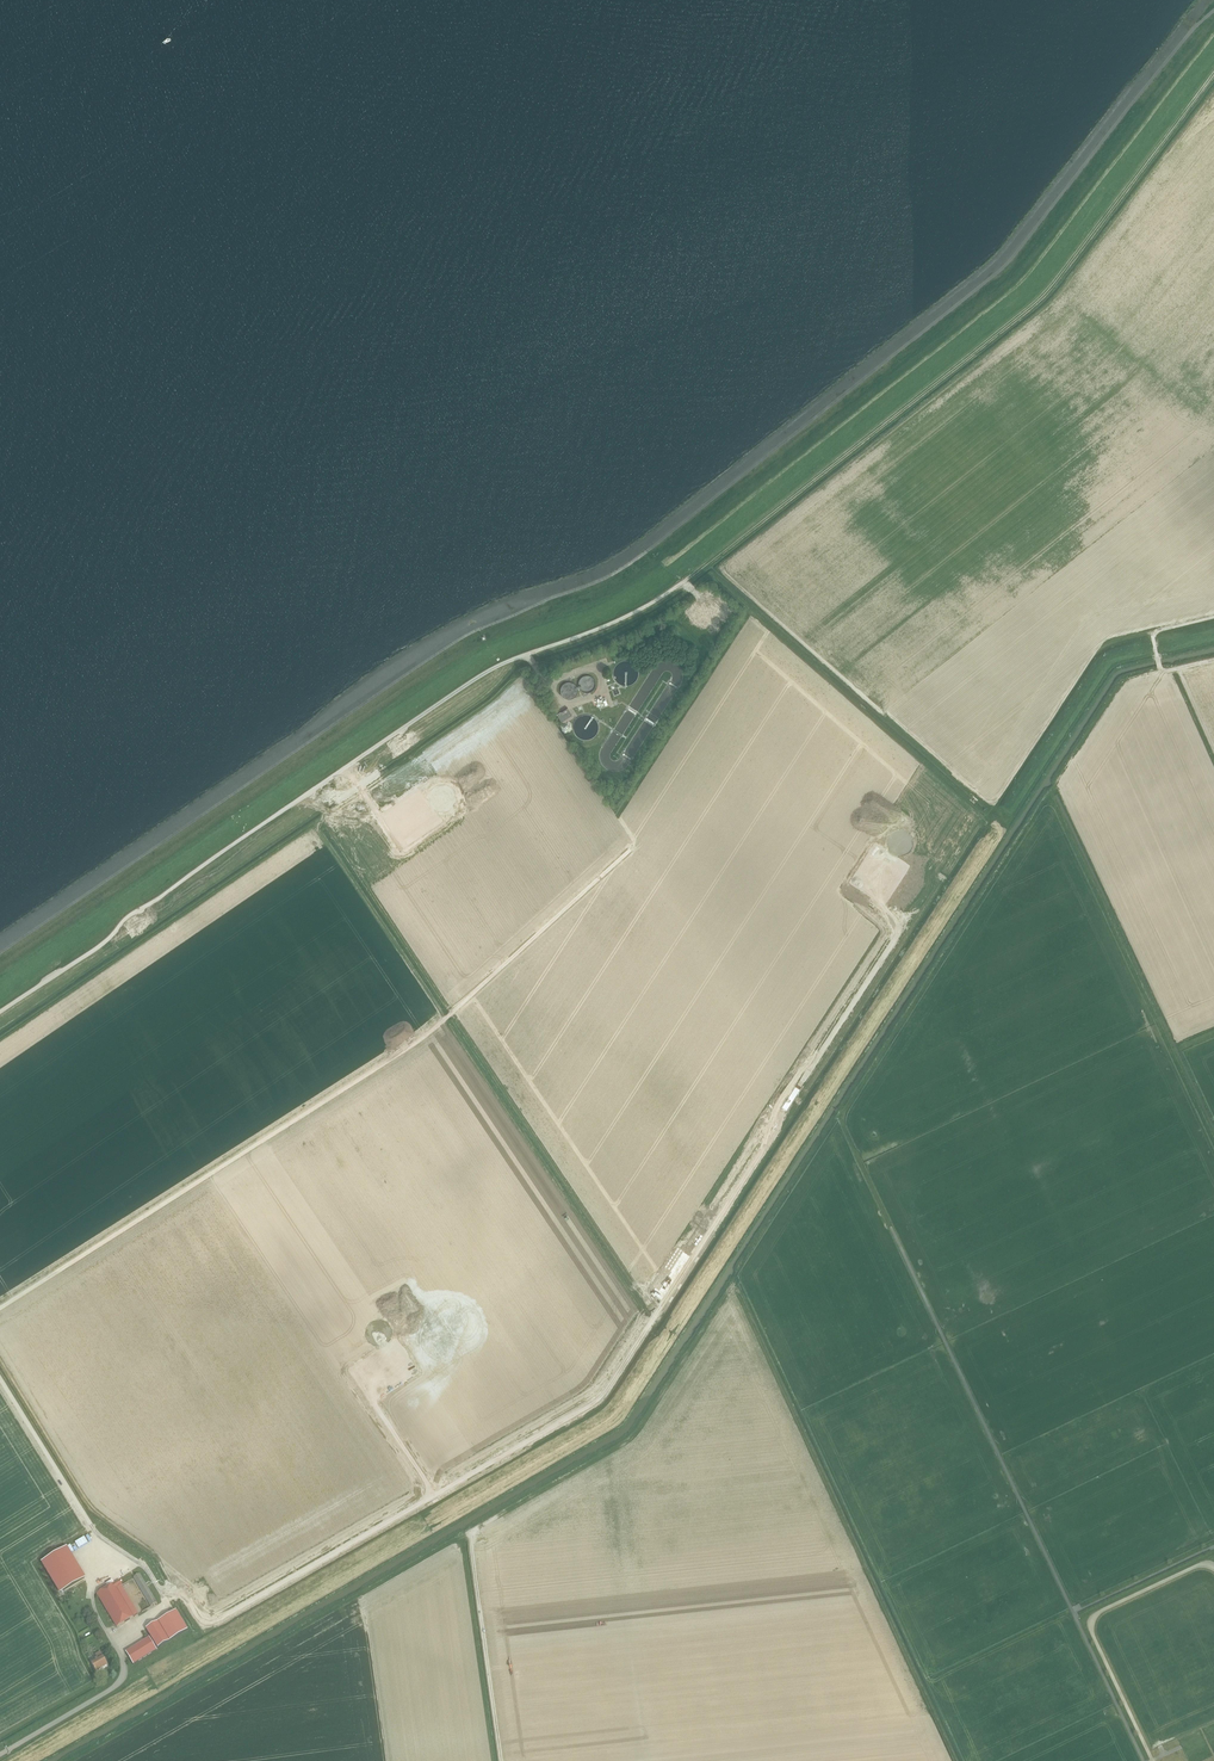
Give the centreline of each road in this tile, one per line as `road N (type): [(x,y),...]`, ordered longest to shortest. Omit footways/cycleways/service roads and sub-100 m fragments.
road 1 (track): [(72,1760),(622,1445),(733,1285),(956,1760)]
road 2 (track): [(1213,73),(1036,300),(681,584),(627,617),(534,652)]
road 3 (track): [(892,1228),(843,1119),(1048,802),(1058,808),(1213,1141)]
road 4 (track): [(501,1760),(469,1533)]
road 5 (track): [(1213,660),(1164,671),(1153,636),(1213,617)]

